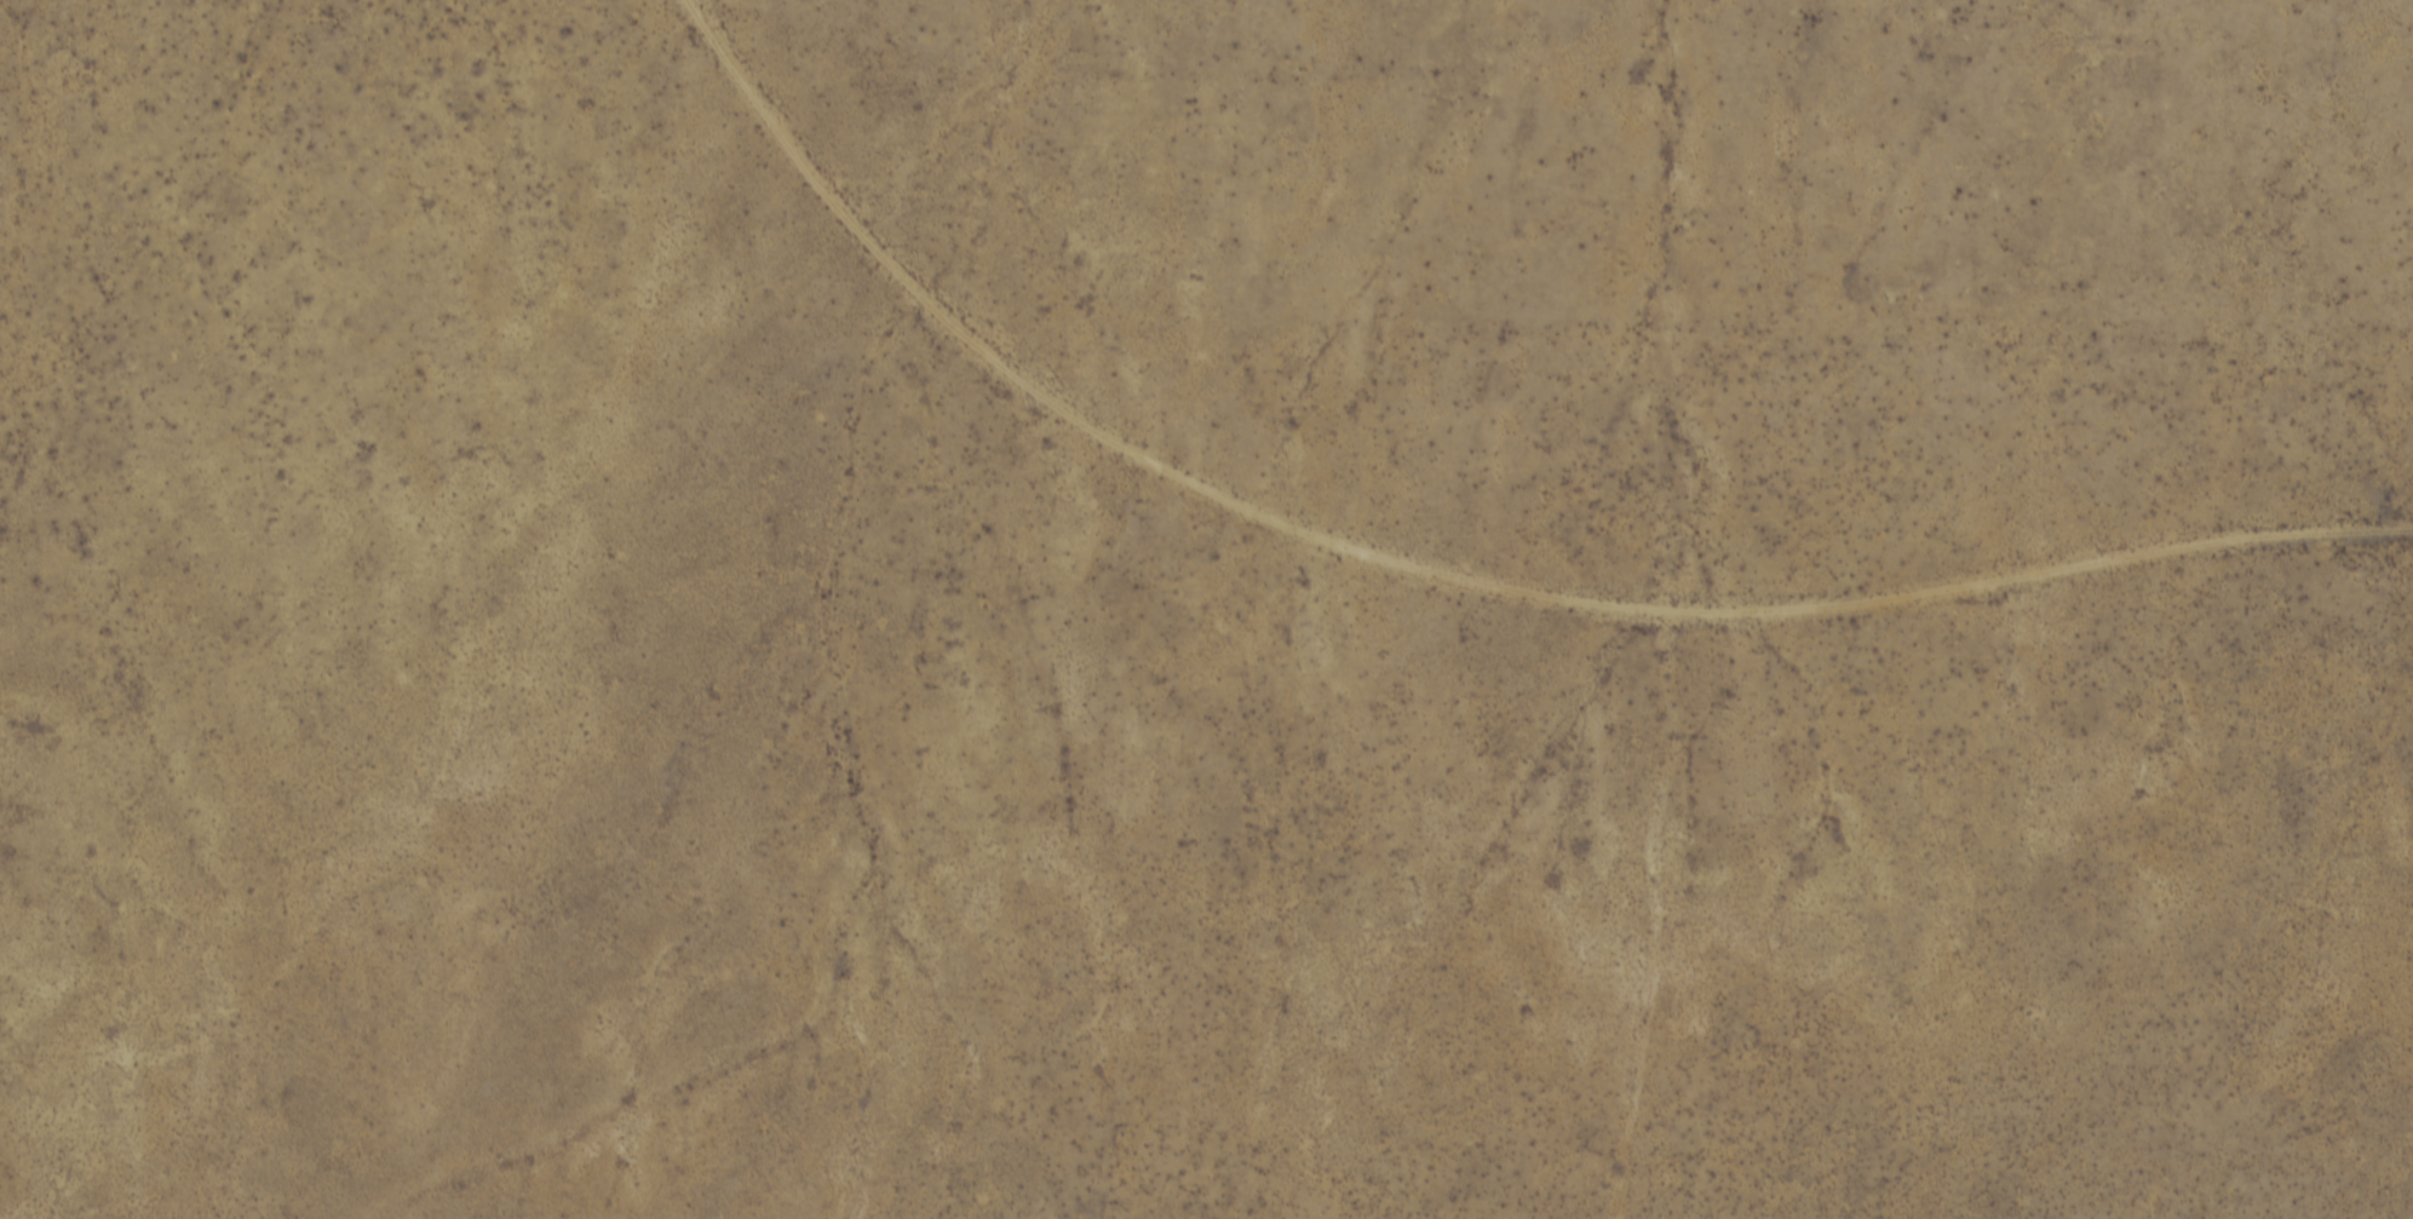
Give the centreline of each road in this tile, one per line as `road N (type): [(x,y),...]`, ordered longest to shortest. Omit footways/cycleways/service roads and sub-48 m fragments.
road 1 (track): [(682,0),(705,53),(963,344),(1156,479),(1441,596),(1747,627),(2293,537),(2412,541)]

